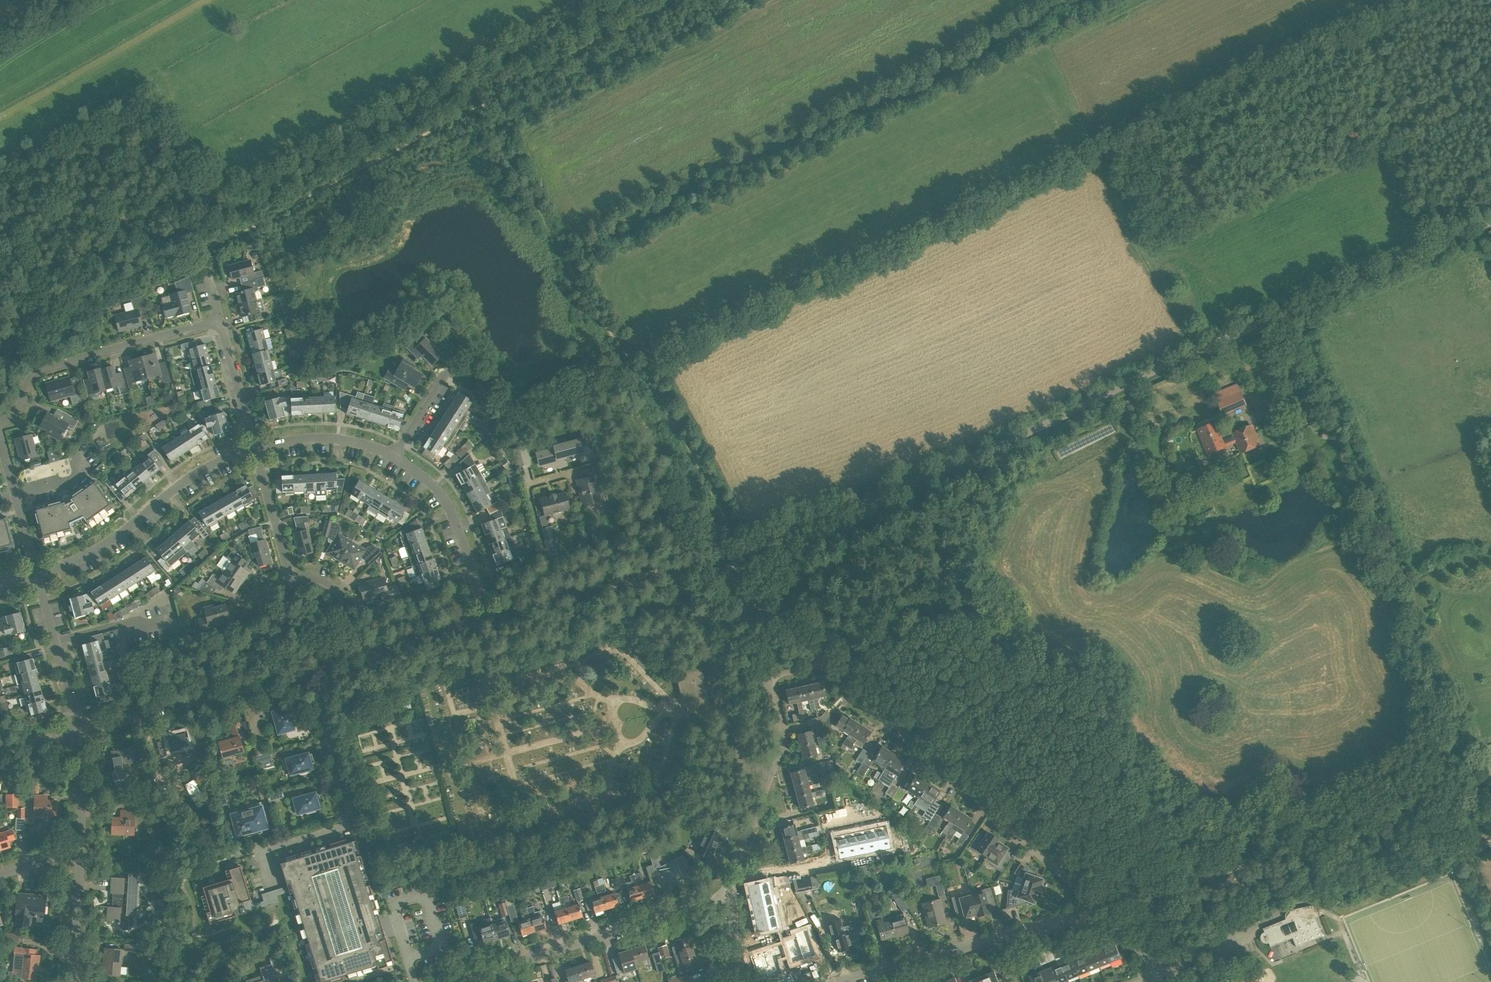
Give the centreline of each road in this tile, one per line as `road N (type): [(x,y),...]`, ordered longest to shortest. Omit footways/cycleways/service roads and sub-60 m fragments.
road 1 (unclassified): [(722,579),(760,546),(1490,219)]
road 2 (track): [(1116,922),(1199,877),(1255,864),(1490,842)]
road 3 (residential): [(1100,910),(828,664)]
road 4 (residential): [(274,882),(270,848),(350,822),(308,670)]
road 5 (residential): [(842,981),(1100,910)]
road 6 (residential): [(0,423),(18,408),(36,370),(219,320)]
road 7 (residential): [(256,449),(175,488),(99,549),(37,575)]
road 8 (residential): [(488,620),(688,567),(722,579)]
road 9 (residential): [(494,970),(724,898)]
road 10 (residential): [(79,732),(308,670)]
road 11 (track): [(0,254),(114,219),(144,220),(176,264),(200,254)]
road 12 (residential): [(732,587),(708,616),(704,642),(738,761),(769,776)]
road 13 (residential): [(488,620),(443,498),(393,456)]
road 14 (residential): [(308,670),(488,620)]
road 15 (residential): [(79,732),(37,575)]
road 16 (residential): [(393,456),(325,437),(256,449)]
road 17 (residential): [(37,575),(0,443)]
road 18 (residential): [(291,580),(256,449)]
road 19 (residential): [(256,449),(219,320)]
road 20 (residential): [(724,898),(769,776)]
road 21 (residential): [(71,981),(80,853)]
road 22 (residential): [(80,853),(79,732)]

